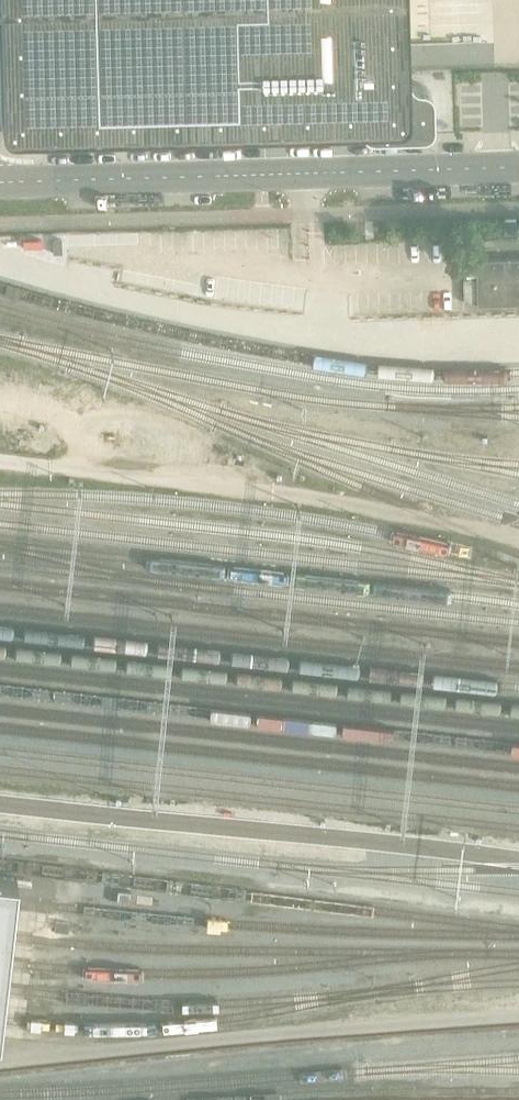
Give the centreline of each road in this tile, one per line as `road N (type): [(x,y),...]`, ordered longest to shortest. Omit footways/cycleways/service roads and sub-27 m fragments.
road 1 (tertiary): [(0,183),(518,170)]

